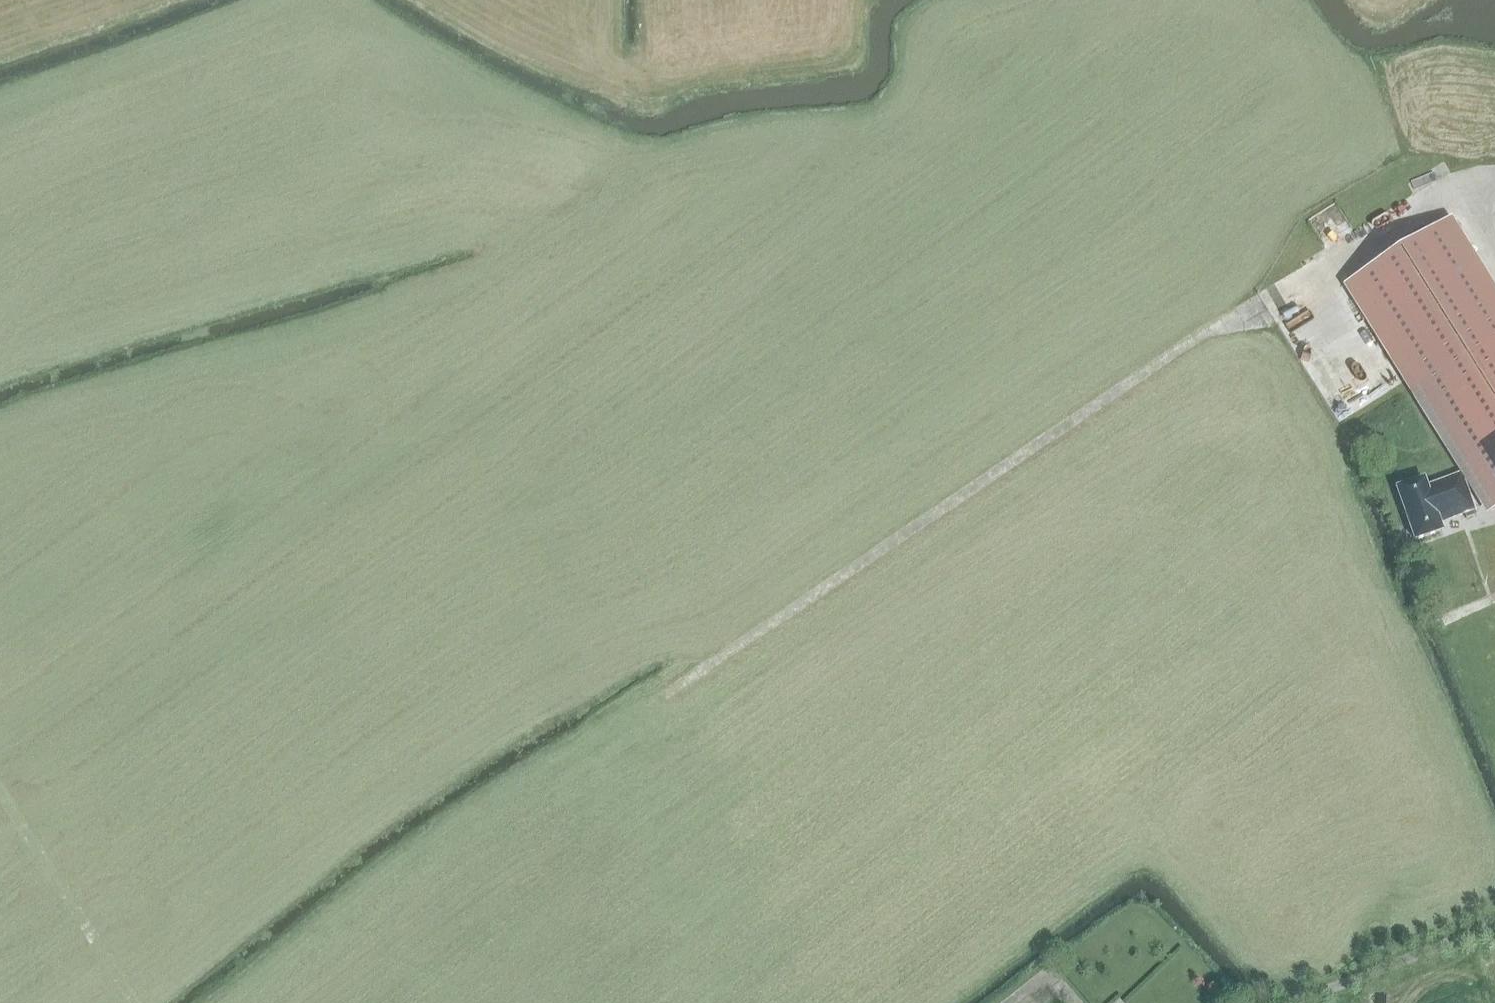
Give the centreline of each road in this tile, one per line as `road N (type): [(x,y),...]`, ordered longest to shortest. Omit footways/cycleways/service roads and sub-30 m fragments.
road 1 (track): [(0,803),(127,1002)]

